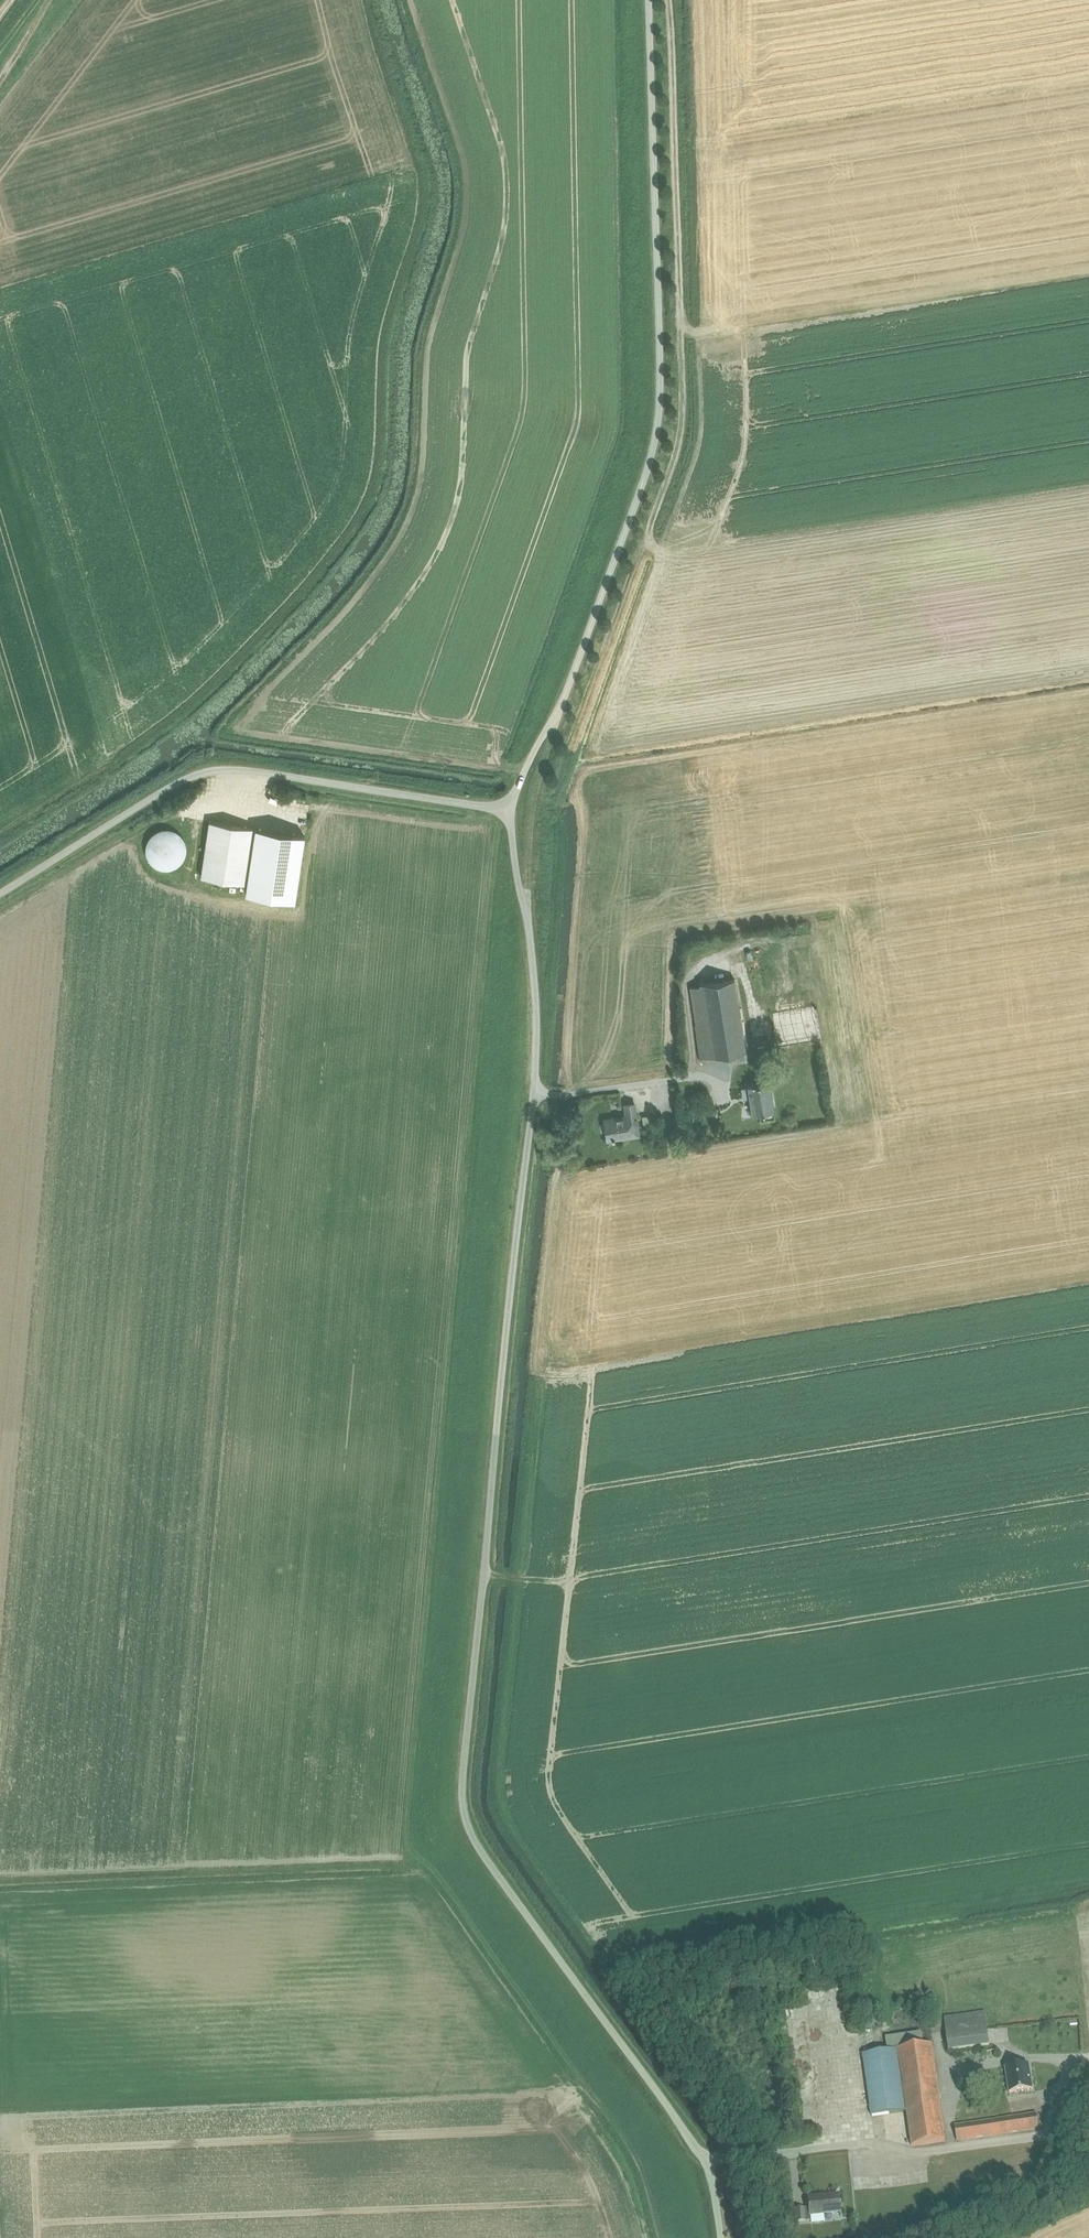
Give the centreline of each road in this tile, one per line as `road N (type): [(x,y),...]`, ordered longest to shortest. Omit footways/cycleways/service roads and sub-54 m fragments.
road 1 (unclassified): [(721,2237),(707,2161),(481,1851),(463,1803),(536,1064),(534,971),(511,810)]
road 2 (unclassified): [(511,810),(563,701),(656,434),(648,0)]
road 3 (unclassified): [(0,893),(207,772),(245,770),(511,810)]

